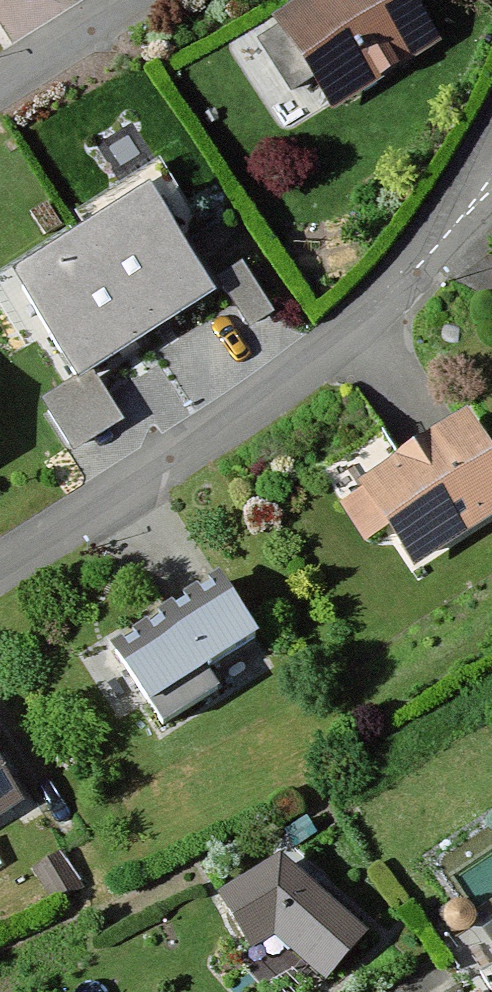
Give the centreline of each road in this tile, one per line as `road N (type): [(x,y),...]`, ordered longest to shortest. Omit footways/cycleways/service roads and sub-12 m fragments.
road 1 (residential): [(0,561),(356,325),(491,188)]
road 2 (residential): [(114,0),(0,73)]

